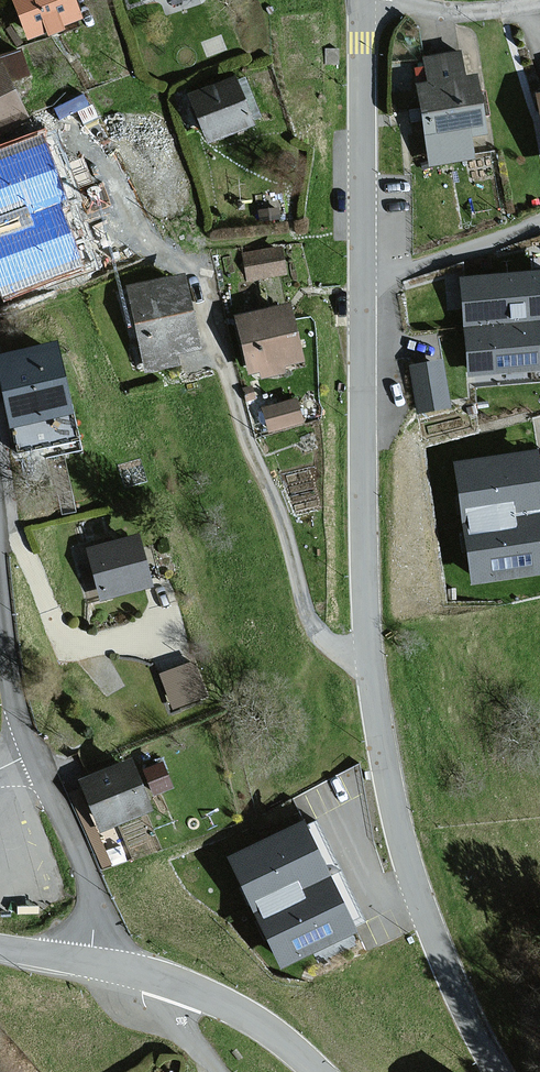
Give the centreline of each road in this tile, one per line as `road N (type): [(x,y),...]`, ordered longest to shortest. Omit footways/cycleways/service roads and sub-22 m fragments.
road 1 (residential): [(361,0),(370,657),(415,883),(497,1071)]
road 2 (residential): [(323,1071),(256,1018),(174,985),(91,966)]
road 3 (tertiary): [(91,966),(85,870),(32,752)]
road 4 (residential): [(387,0),(470,12),(539,0)]
road 5 (tertiary): [(32,752),(0,616)]

